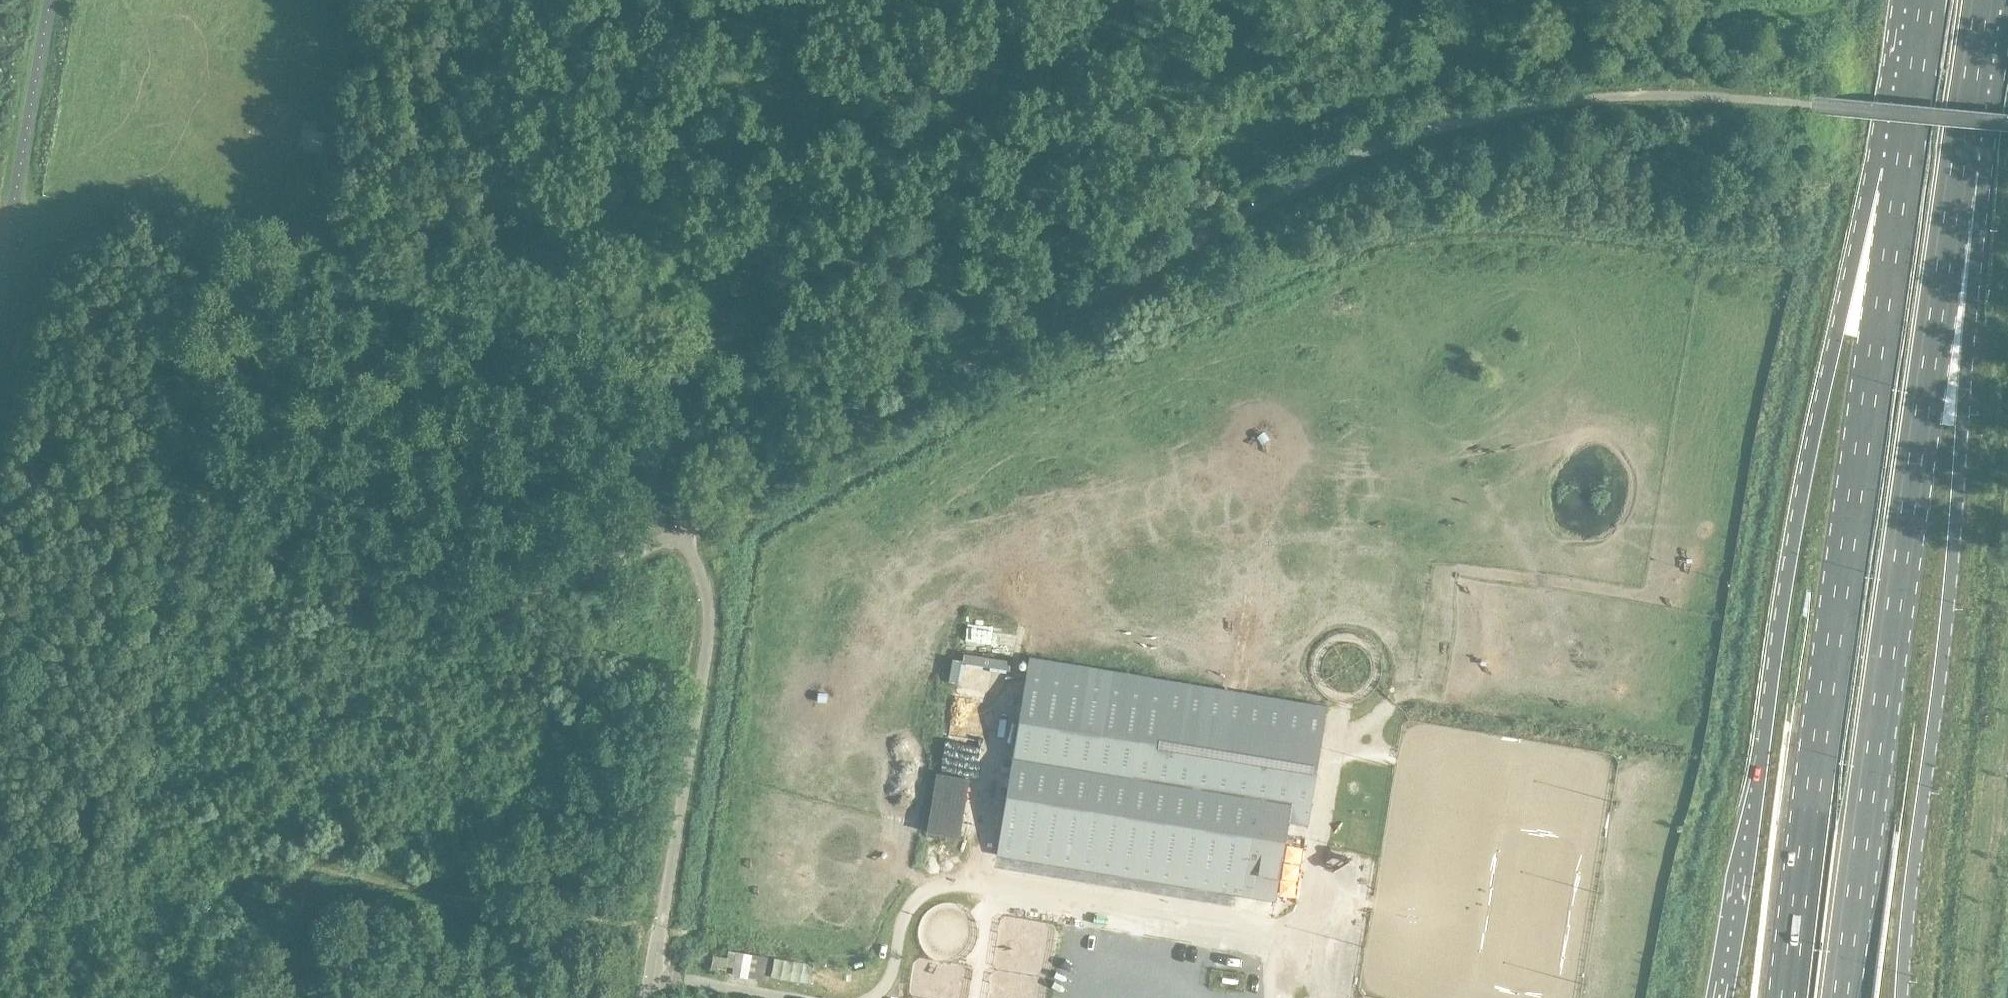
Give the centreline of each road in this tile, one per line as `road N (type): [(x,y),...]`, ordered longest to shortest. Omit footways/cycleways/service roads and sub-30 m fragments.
road 1 (trunk): [(1901,170),(1836,331),(1816,419),(1716,997)]
road 2 (trunk): [(1901,170),(1784,997)]
road 3 (trunk): [(1844,997),(1950,198)]
road 4 (trunk): [(1901,997),(1957,427),(1950,198)]
road 5 (trunk): [(1950,198),(1981,0)]
road 6 (trunk): [(1925,0),(1901,170)]

